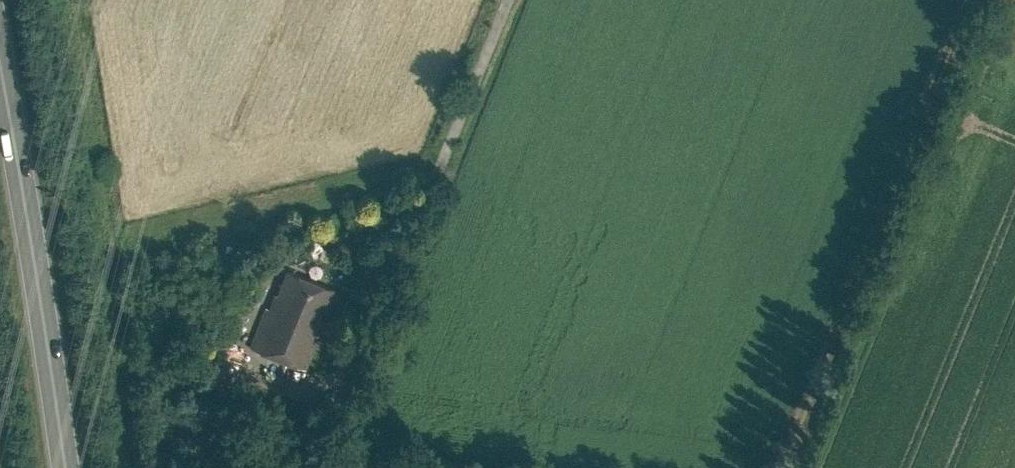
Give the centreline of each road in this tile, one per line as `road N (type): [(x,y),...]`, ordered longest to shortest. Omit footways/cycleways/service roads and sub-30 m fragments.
road 1 (track): [(970,0),(778,467)]
road 2 (trunk): [(65,467),(0,64)]

